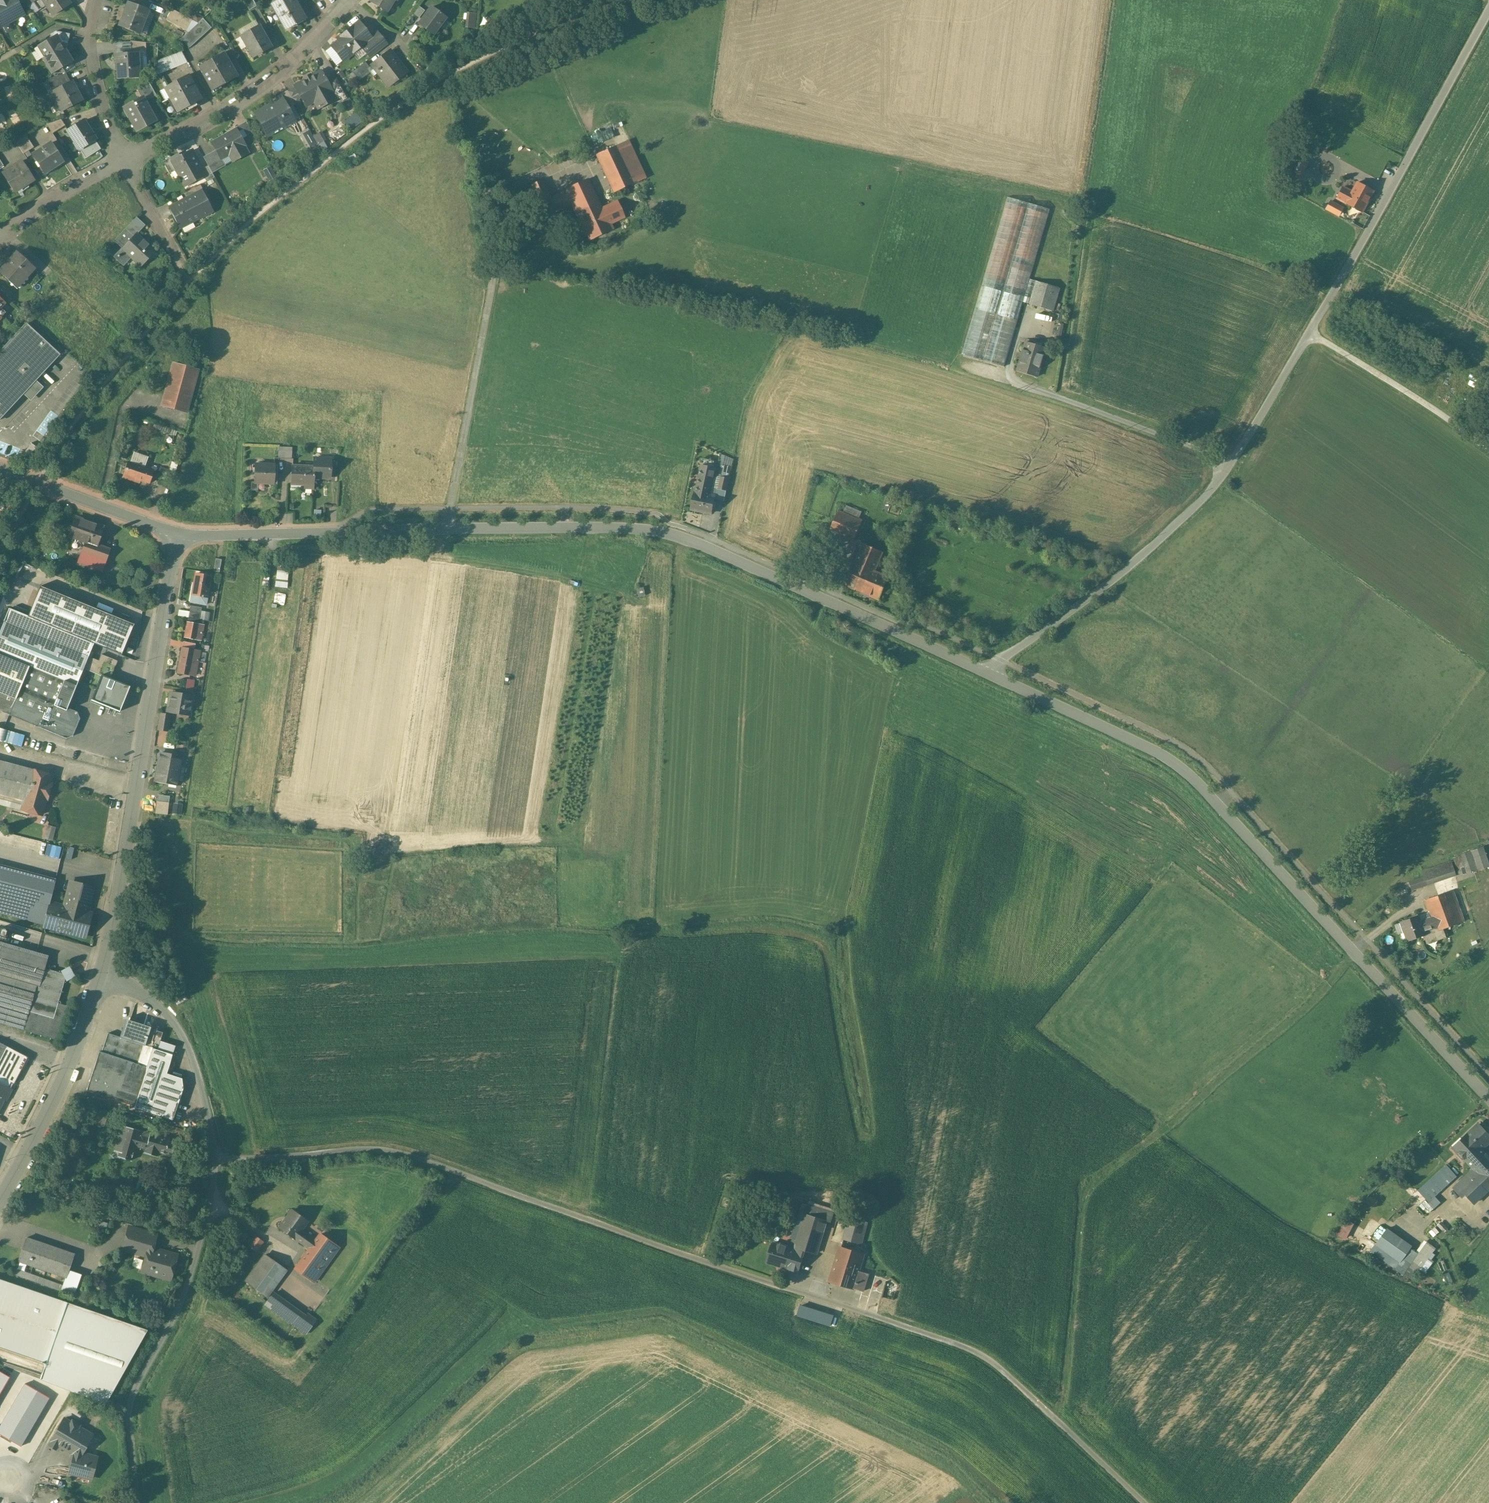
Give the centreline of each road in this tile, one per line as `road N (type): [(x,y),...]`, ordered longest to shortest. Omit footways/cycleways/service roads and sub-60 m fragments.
road 1 (unclassified): [(215,1159),(401,1154),(958,1345),(1007,1375),(1142,1502)]
road 2 (unclassified): [(985,672),(1130,565),(1231,464),(1488,13)]
road 3 (unclassified): [(178,533),(665,533),(985,672)]
road 4 (unclassified): [(985,672),(1189,775),(1488,1098)]
road 5 (residential): [(99,978),(178,533)]
road 6 (unclassified): [(137,1502),(130,1397),(182,1300),(215,1159)]
road 7 (residential): [(124,160),(269,77),(350,0)]
road 8 (residential): [(0,1196),(68,1067),(99,978)]
road 9 (unclassified): [(215,1159),(182,1034),(157,1004),(99,978)]
road 10 (residential): [(0,469),(178,533)]
road 11 (residential): [(124,160),(89,49),(96,0)]
road 12 (residential): [(0,234),(124,160)]

